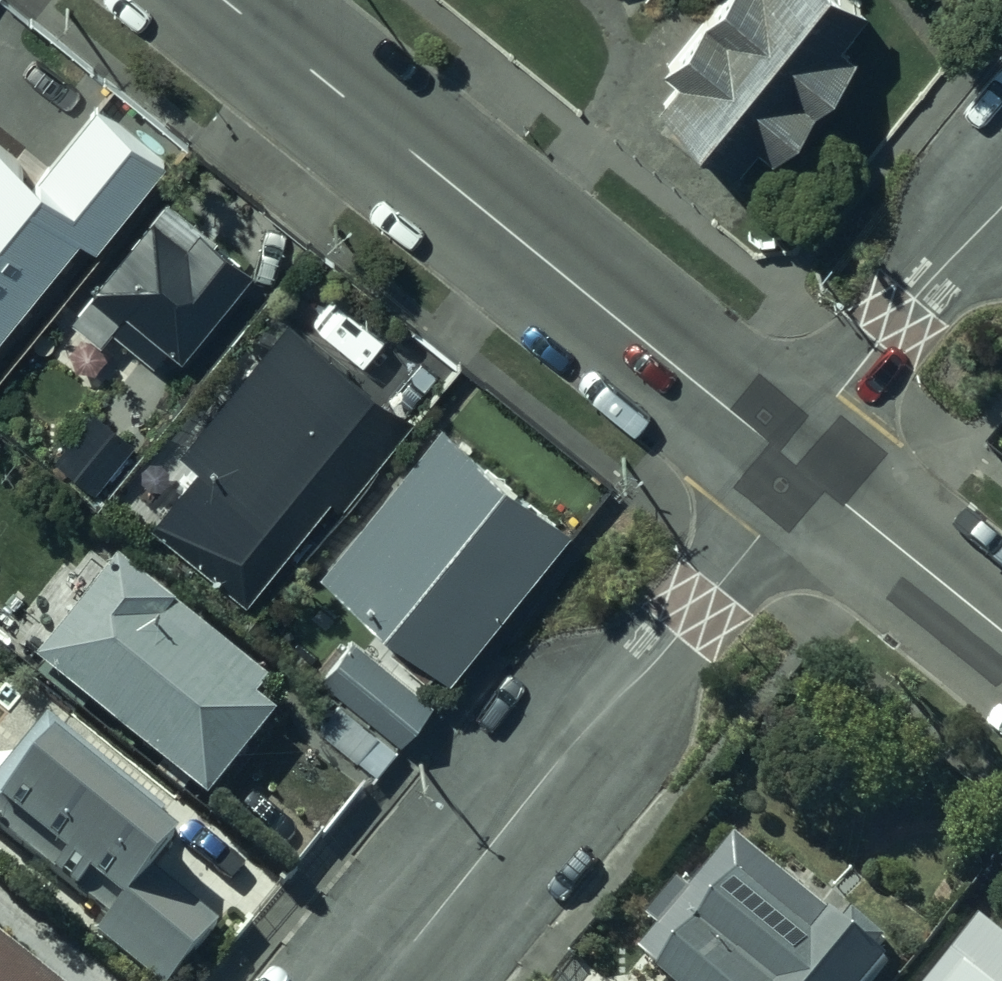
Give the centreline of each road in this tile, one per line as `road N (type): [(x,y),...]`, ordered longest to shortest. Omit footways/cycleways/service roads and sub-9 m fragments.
road 1 (tertiary): [(220,0),(795,463)]
road 2 (residential): [(384,980),(759,529),(795,463)]
road 3 (residential): [(795,463),(834,398),(1001,204)]
road 4 (tertiary): [(795,463),(1001,631)]

